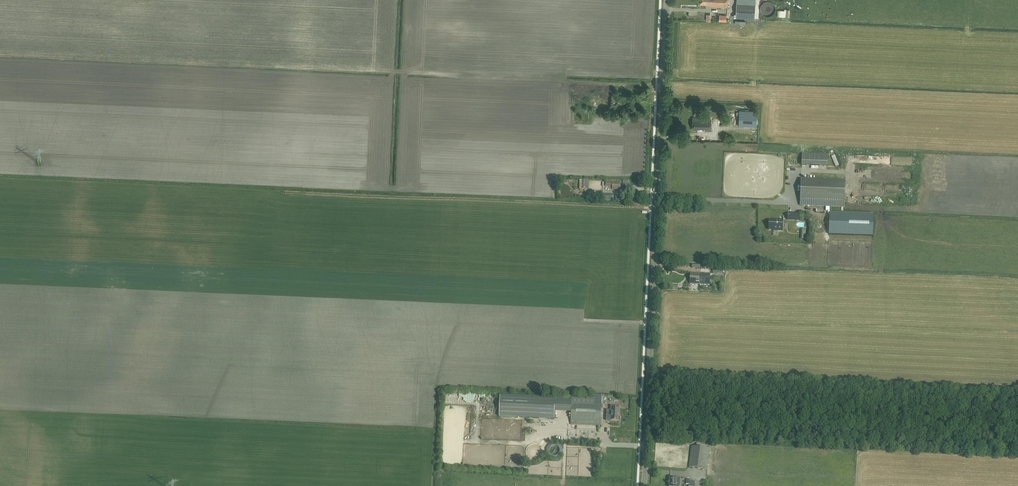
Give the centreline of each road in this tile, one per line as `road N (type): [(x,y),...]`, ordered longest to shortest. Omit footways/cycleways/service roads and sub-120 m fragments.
road 1 (tertiary): [(644,485),(667,0)]

